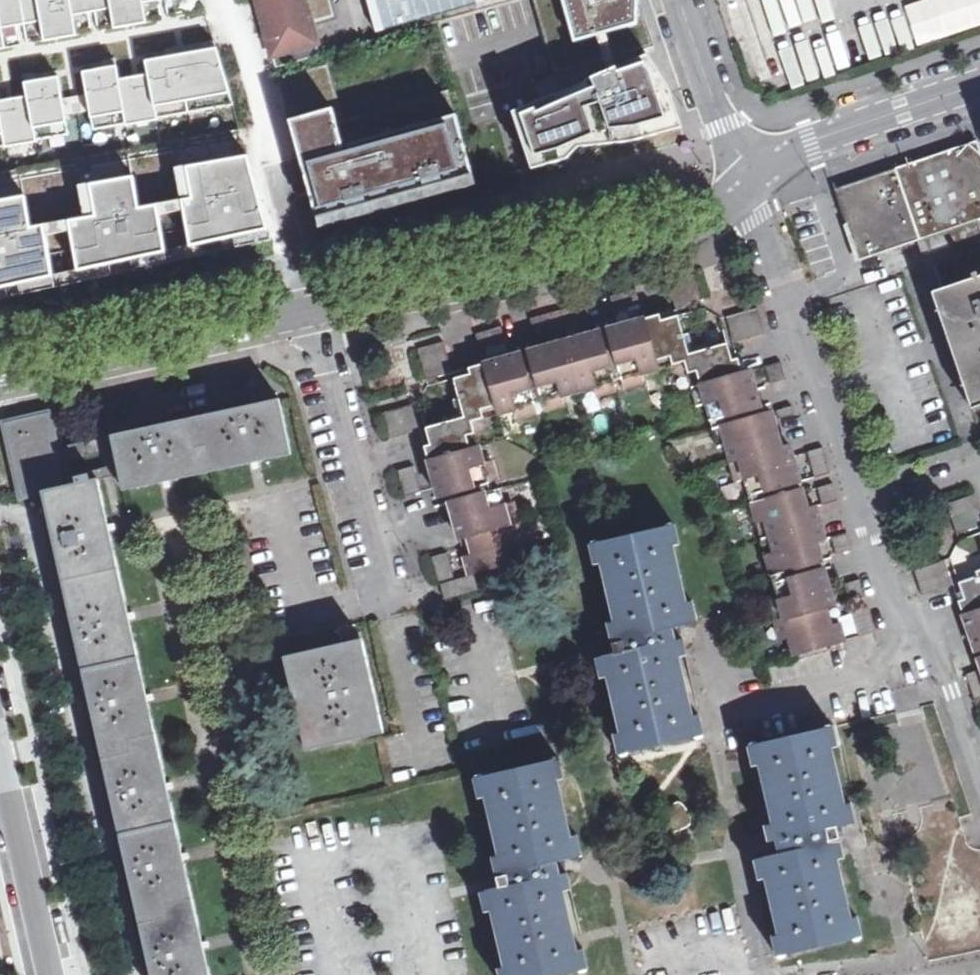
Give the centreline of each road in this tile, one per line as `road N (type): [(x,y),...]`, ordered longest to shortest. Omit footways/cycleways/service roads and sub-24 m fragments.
road 1 (residential): [(743,188),(858,506),(890,582),(940,658),(979,784)]
road 2 (residential): [(743,188),(720,209),(665,233),(314,322)]
road 3 (residential): [(314,322),(0,388)]
road 4 (residential): [(394,596),(314,322)]
road 5 (residential): [(979,87),(808,143),(743,188)]
road 6 (residential): [(0,748),(52,974)]
road 7 (residential): [(678,0),(743,188)]

